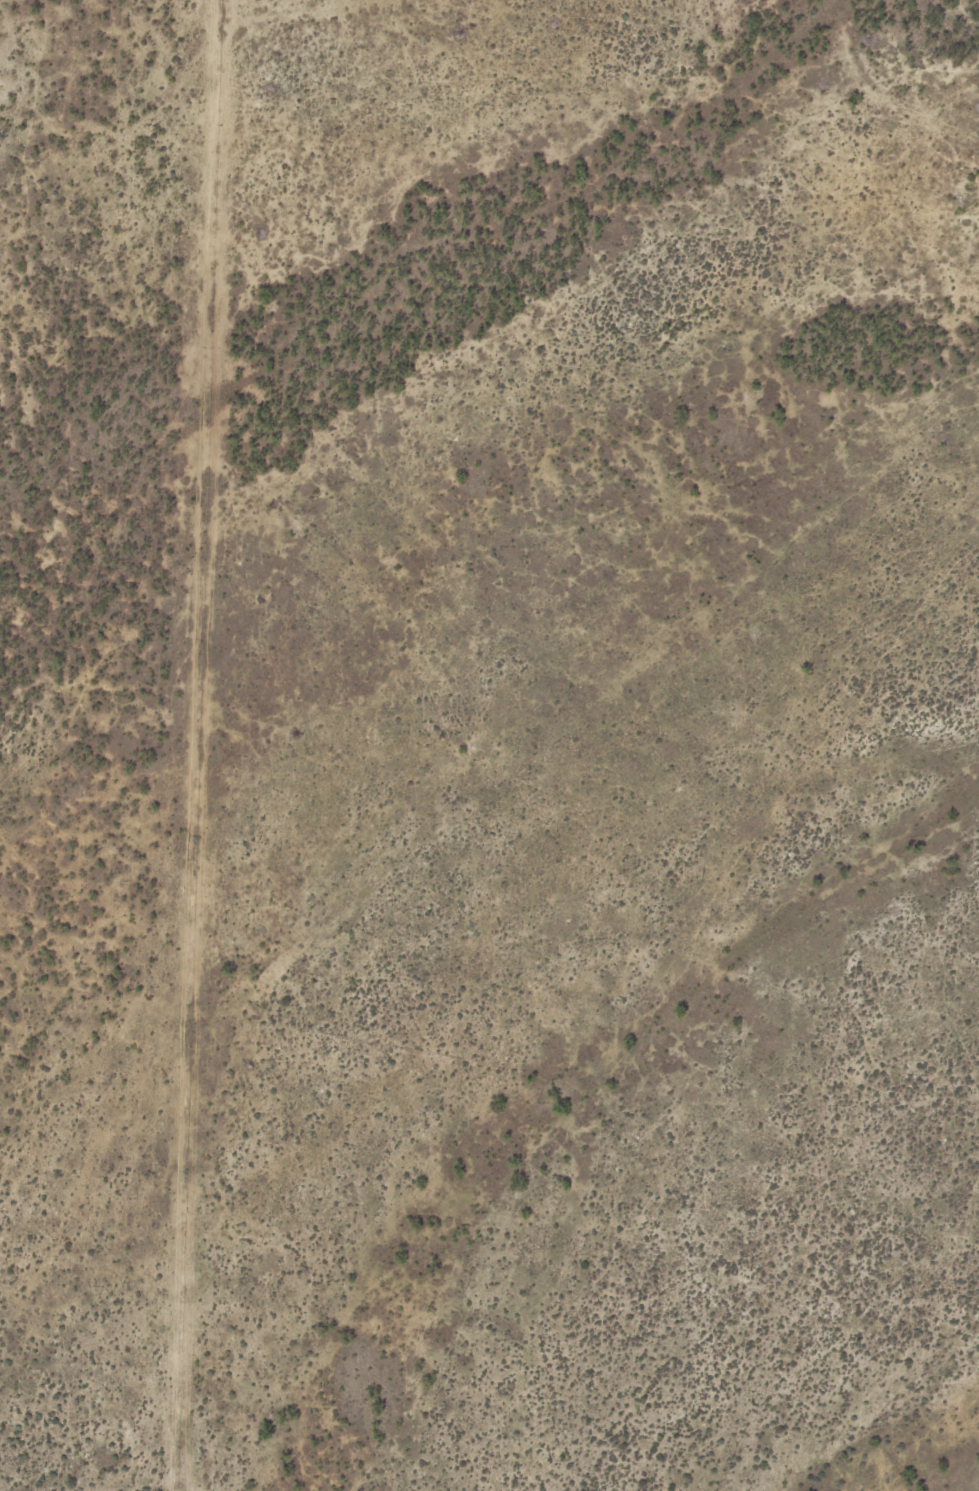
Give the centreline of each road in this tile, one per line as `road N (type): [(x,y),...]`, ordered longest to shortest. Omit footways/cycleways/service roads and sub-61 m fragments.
road 1 (track): [(177,1490),(222,0)]

